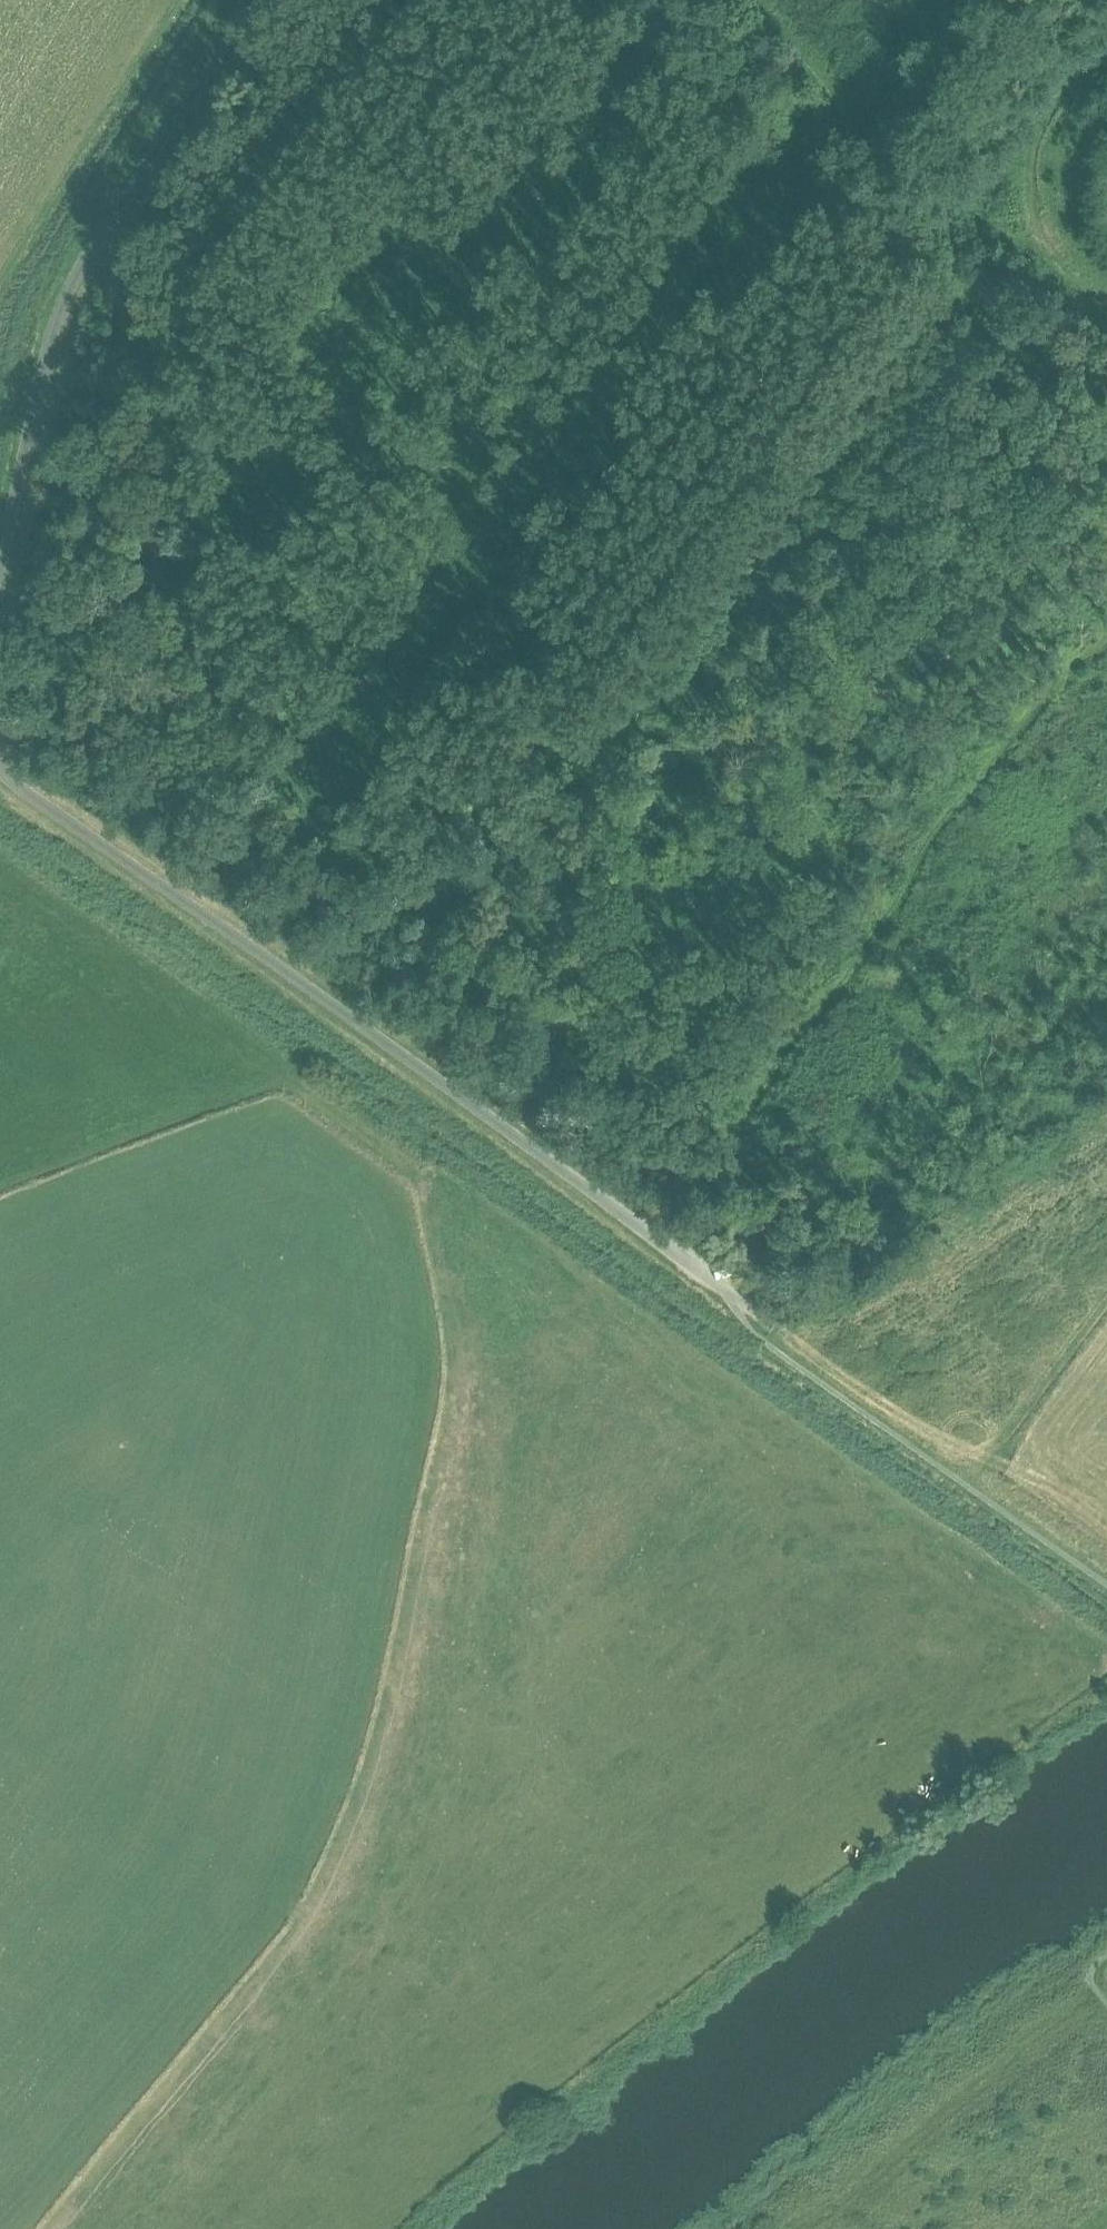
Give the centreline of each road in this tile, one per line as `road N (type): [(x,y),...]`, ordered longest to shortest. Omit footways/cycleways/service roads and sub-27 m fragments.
road 1 (unclassified): [(846,1403),(757,1336),(753,1309),(0,767)]
road 2 (unclassified): [(0,573),(51,336),(77,271),(254,0)]
road 3 (track): [(753,1309),(805,1330),(852,1309),(943,1250),(1106,1093)]

